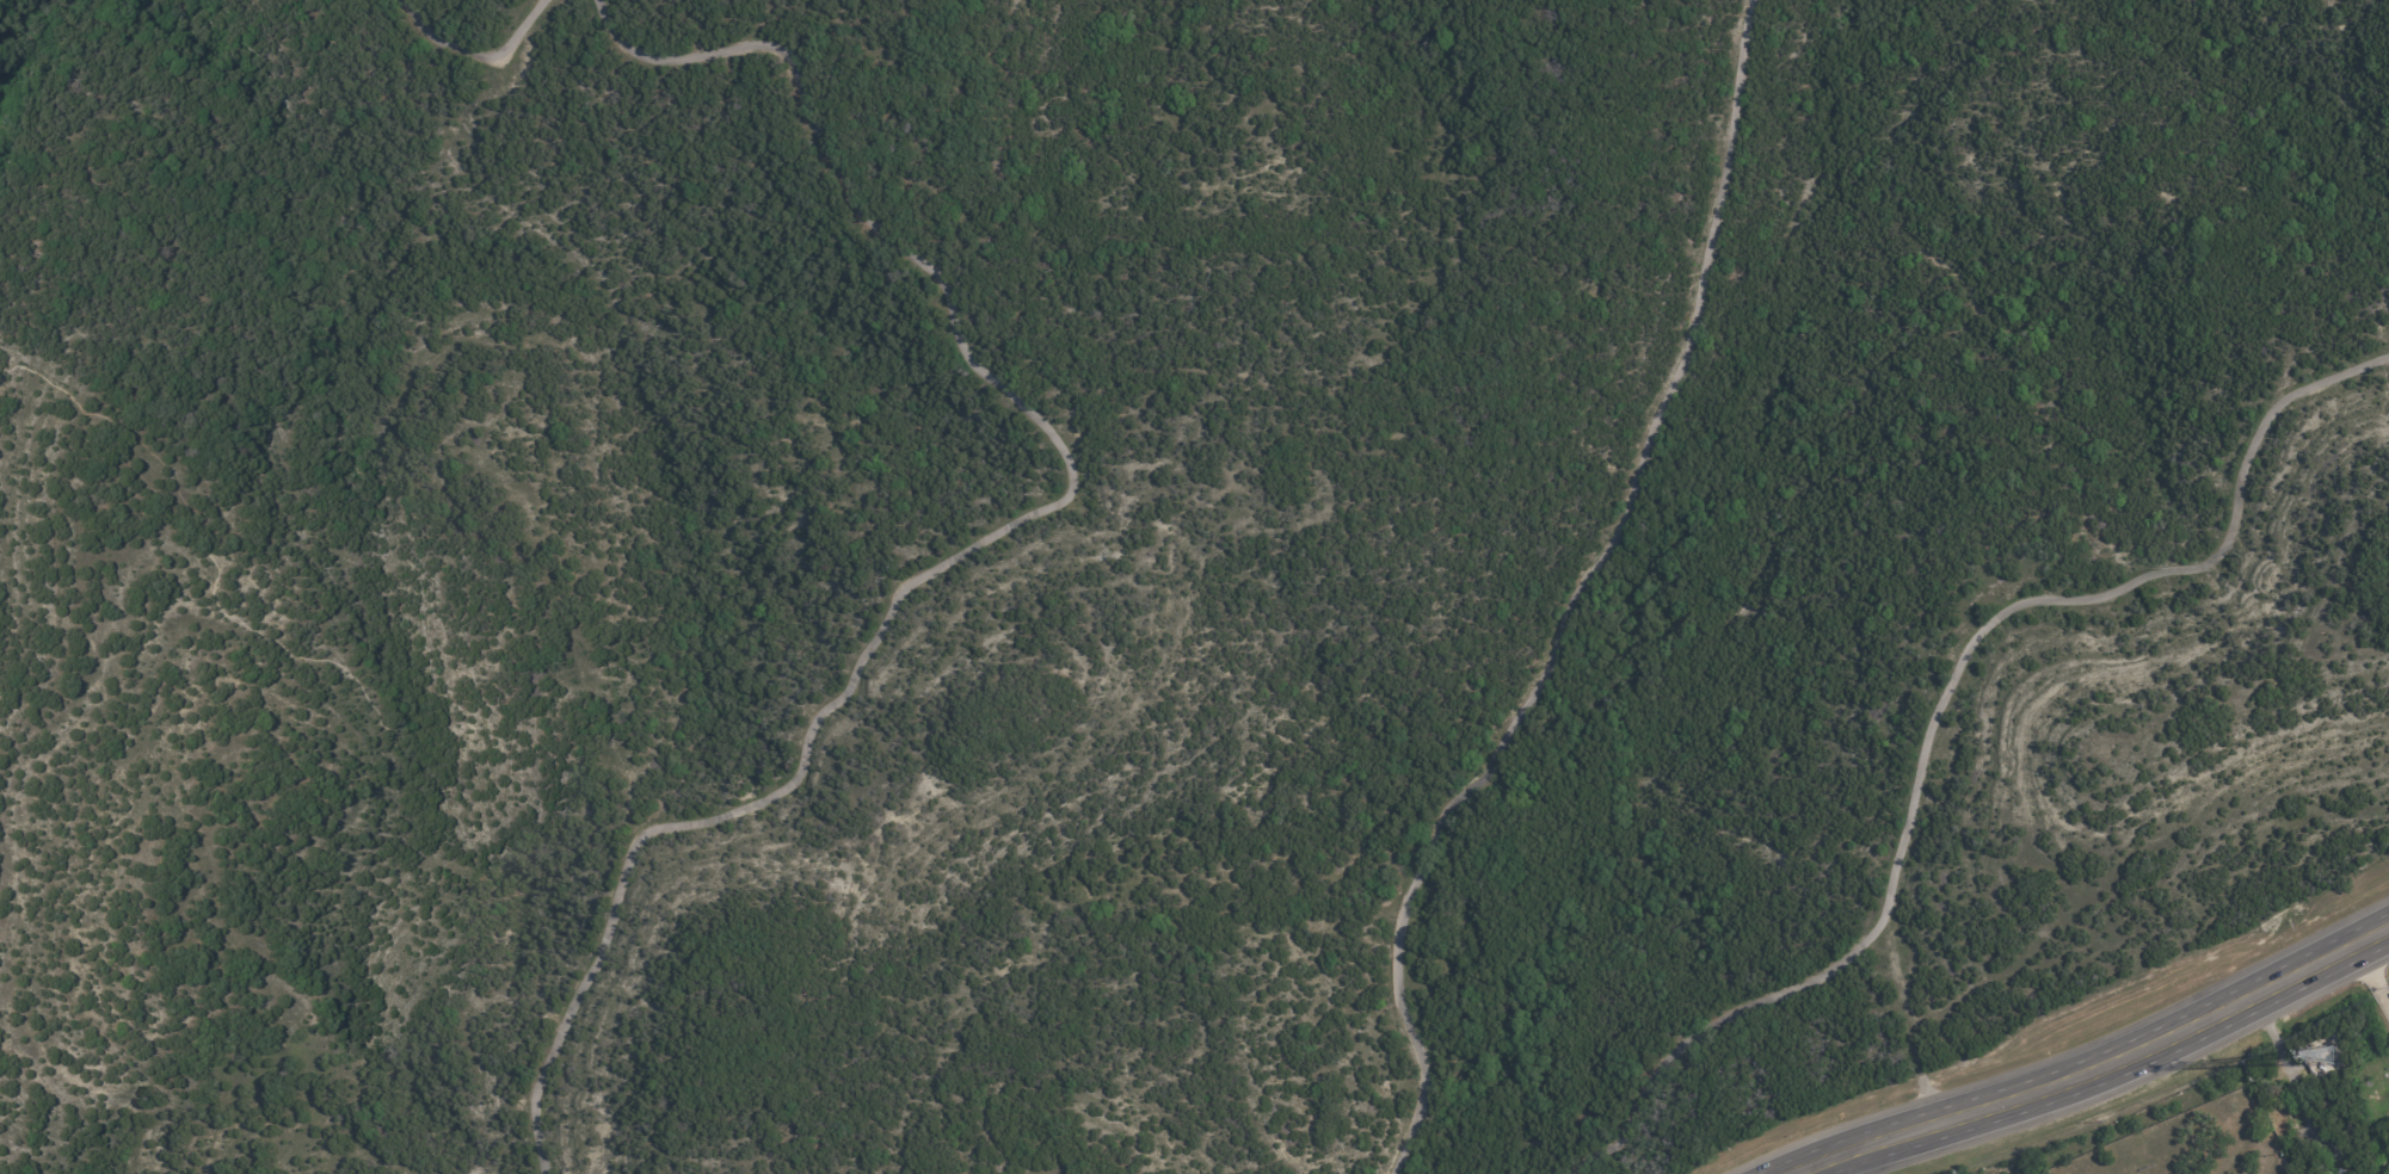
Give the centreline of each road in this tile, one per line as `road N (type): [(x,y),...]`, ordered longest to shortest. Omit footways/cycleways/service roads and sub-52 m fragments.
road 1 (primary): [(2388,928),(2125,1057),(1798,1173)]

